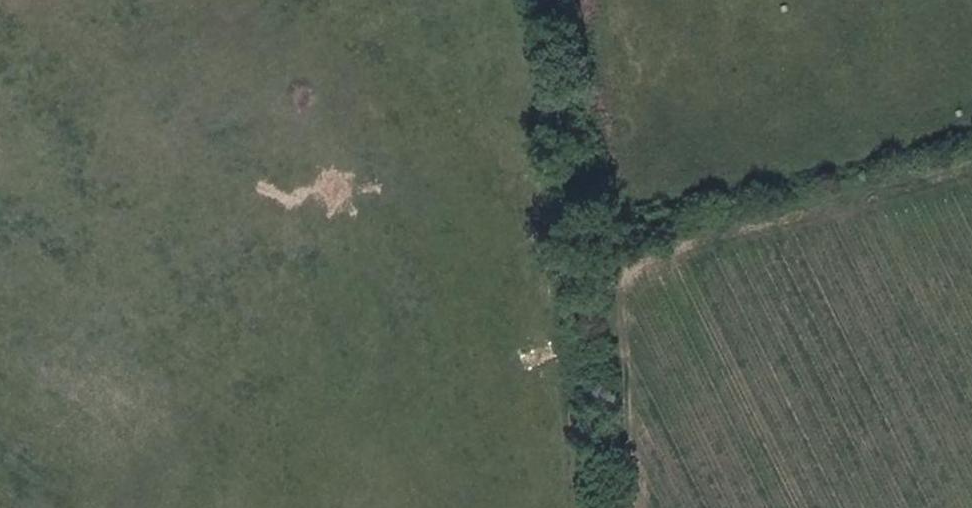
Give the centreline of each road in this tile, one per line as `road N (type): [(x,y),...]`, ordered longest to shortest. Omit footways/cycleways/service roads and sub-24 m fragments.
road 1 (track): [(626,507),(610,379),(678,295),(882,187),(971,165)]

